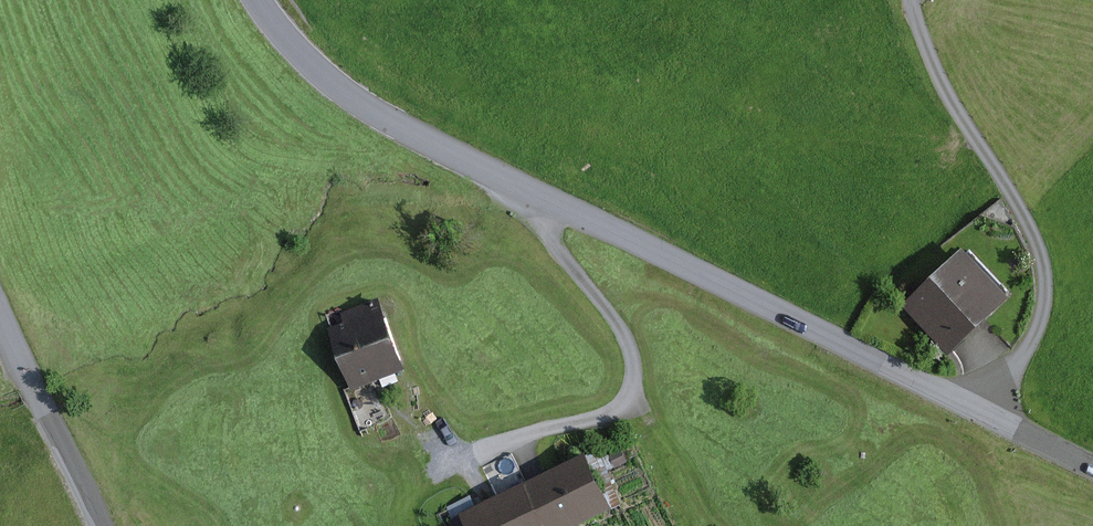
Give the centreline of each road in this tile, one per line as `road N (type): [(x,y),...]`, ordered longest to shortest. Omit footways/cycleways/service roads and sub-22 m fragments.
road 1 (unclassified): [(985,409),(505,171),(362,91),(287,36),(268,0)]
road 2 (unclassified): [(985,409),(1033,335),(1044,309),(1044,265),(944,88),(911,0)]
road 3 (track): [(451,459),(609,416),(629,400),(628,341),(549,237),(549,193)]
road 4 (unclassified): [(0,312),(103,525)]
road 5 (unclassified): [(1092,463),(985,409)]

